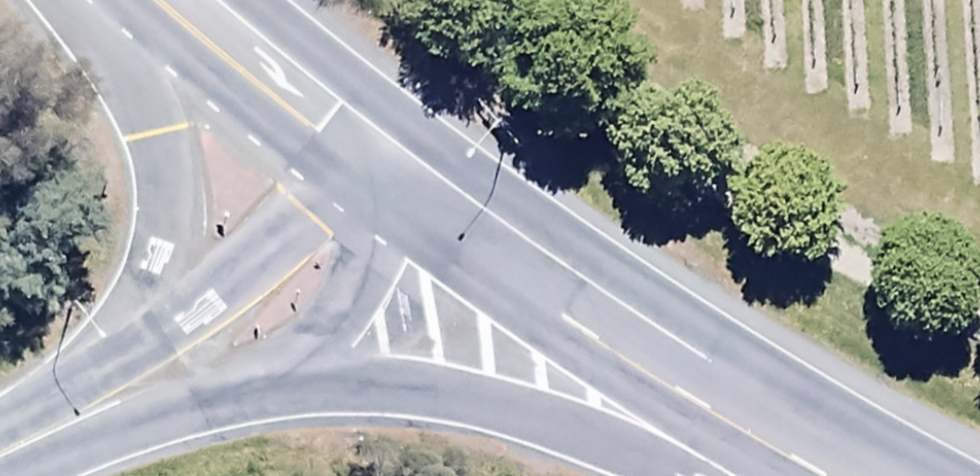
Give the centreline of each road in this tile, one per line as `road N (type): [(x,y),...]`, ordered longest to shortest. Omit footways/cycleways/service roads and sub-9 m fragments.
road 1 (trunk): [(404,174),(721,375),(903,475)]
road 2 (trunk): [(713,475),(592,432),(408,388),(245,384)]
road 3 (trunk): [(102,383),(142,275),(155,210),(157,140),(115,0)]
road 4 (primary): [(102,383),(221,289),(354,139)]
road 5 (primary): [(404,174),(345,306),(319,341),(245,384)]
road 6 (primary): [(245,384),(8,450)]
road 7 (trunk): [(190,0),(354,139)]

